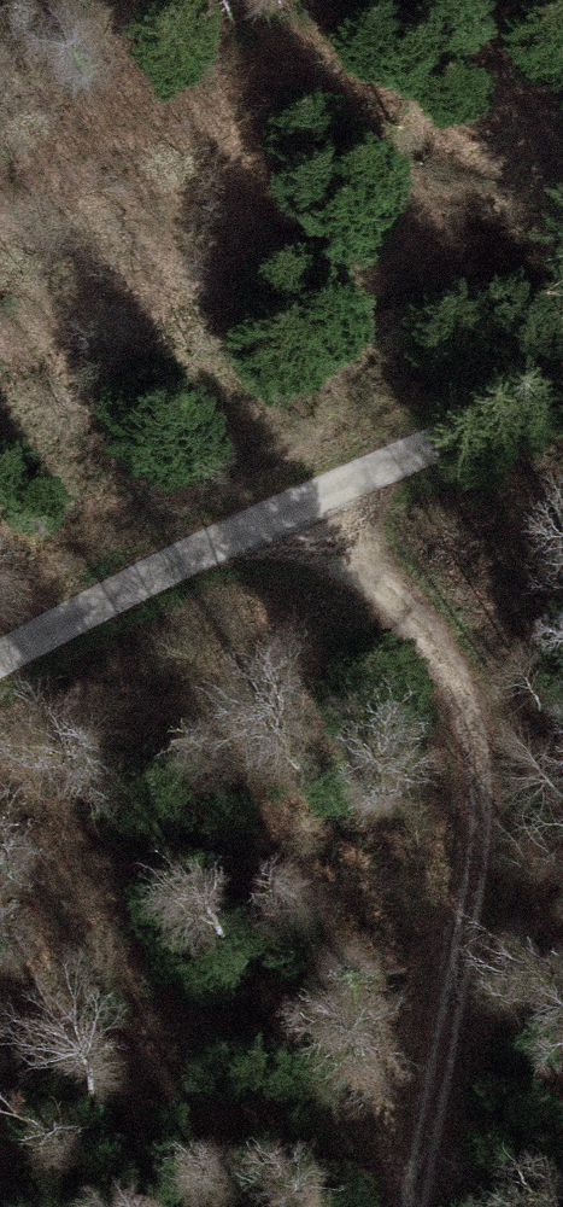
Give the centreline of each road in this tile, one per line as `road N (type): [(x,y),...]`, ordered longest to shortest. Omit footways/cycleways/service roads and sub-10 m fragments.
road 1 (track): [(308,483),(445,666),(476,743),(479,813),(413,1206)]
road 2 (track): [(0,646),(308,483),(562,374)]

